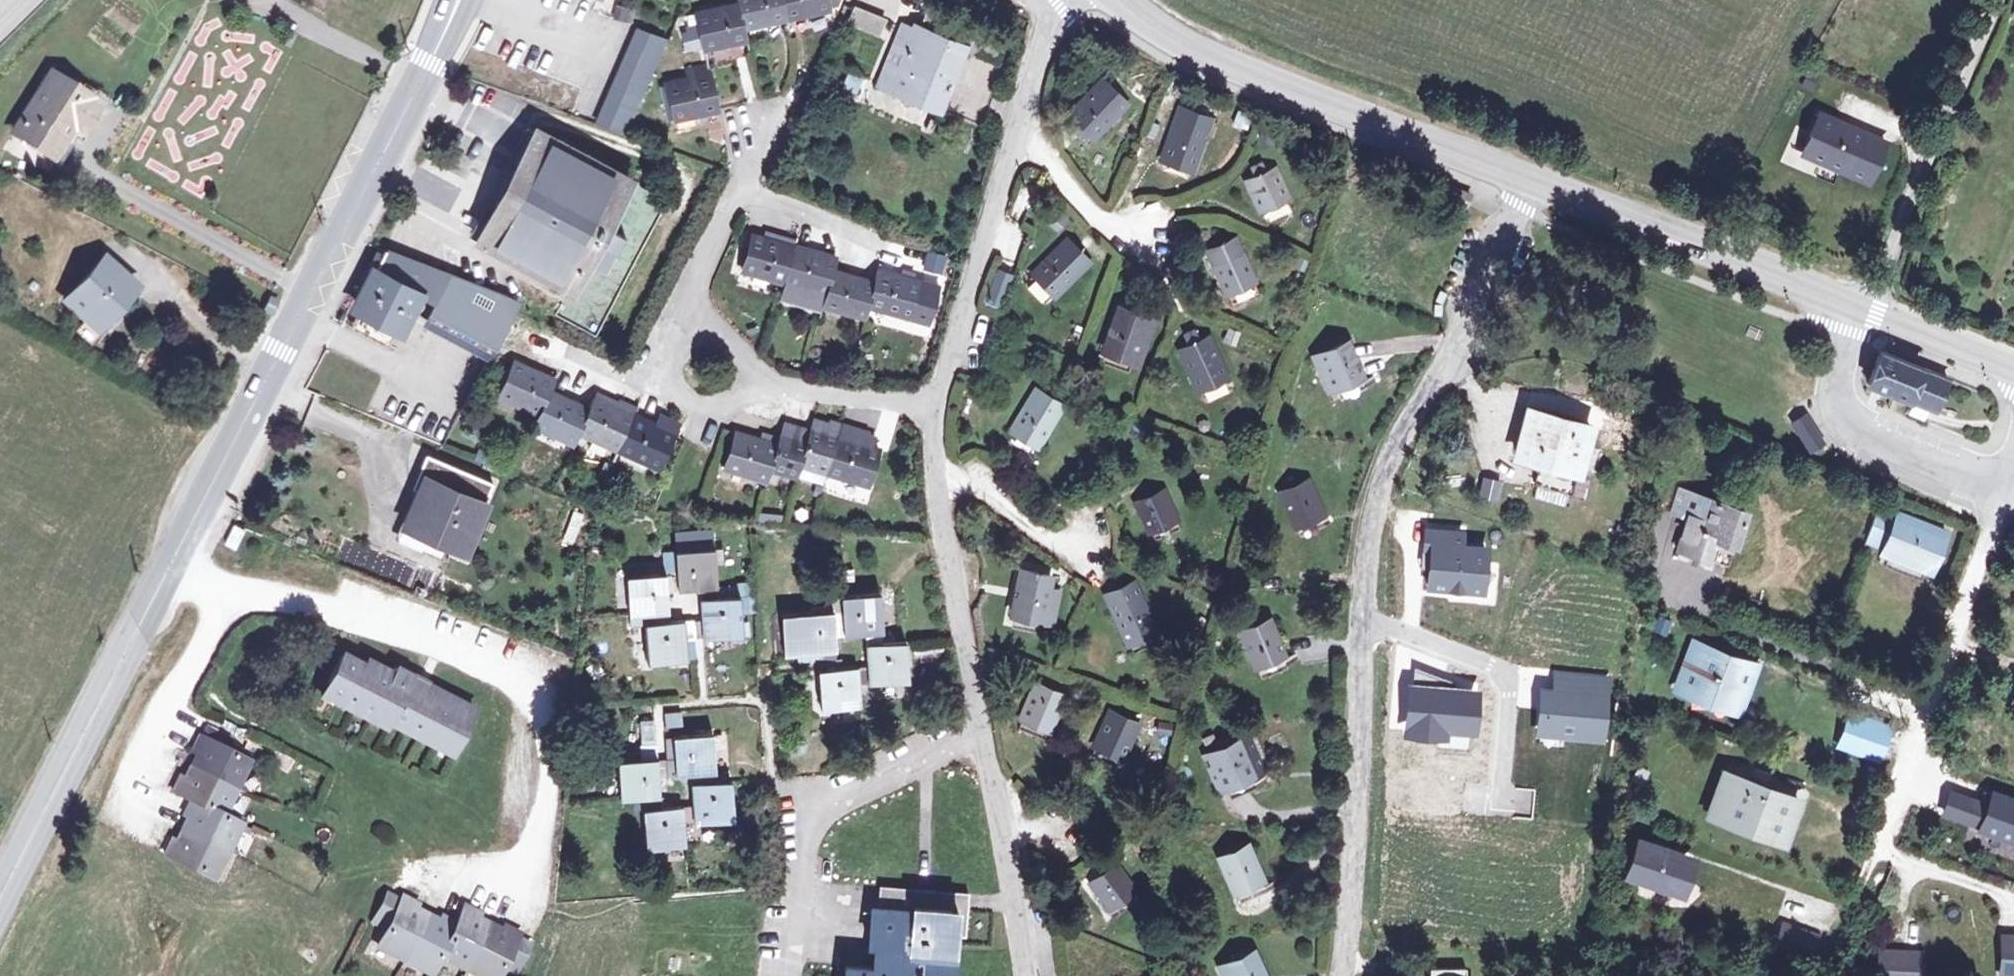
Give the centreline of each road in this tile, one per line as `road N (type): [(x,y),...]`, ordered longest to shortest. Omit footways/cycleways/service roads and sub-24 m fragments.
road 1 (residential): [(1530,180),(1459,347),(1397,443),(1376,517),(1341,975)]
road 2 (residential): [(170,566),(230,598),(365,611),(507,661),(536,698),(546,760),(517,881),(496,914)]
road 3 (secondary): [(170,566),(429,66)]
road 4 (residential): [(1862,896),(2013,475)]
road 5 (secondary): [(1132,0),(1222,55),(1342,112),(1530,180)]
road 6 (residential): [(1059,0),(940,414)]
road 7 (secondary): [(0,897),(170,566)]
road 8 (secondary): [(1530,180),(1862,305)]
road 9 (residential): [(985,740),(896,765),(821,806),(809,838),(792,975)]
road 10 (residential): [(2003,0),(1862,305)]
road 11 (residential): [(940,414),(940,509),(985,740)]
road 12 (residential): [(985,740),(1026,975)]
road 13 (residential): [(690,332),(688,306),(766,111)]
road 14 (residential): [(940,414),(737,376)]
road 15 (secondary): [(1862,305),(2013,370)]
road 16 (residential): [(542,346),(631,383),(669,379)]

